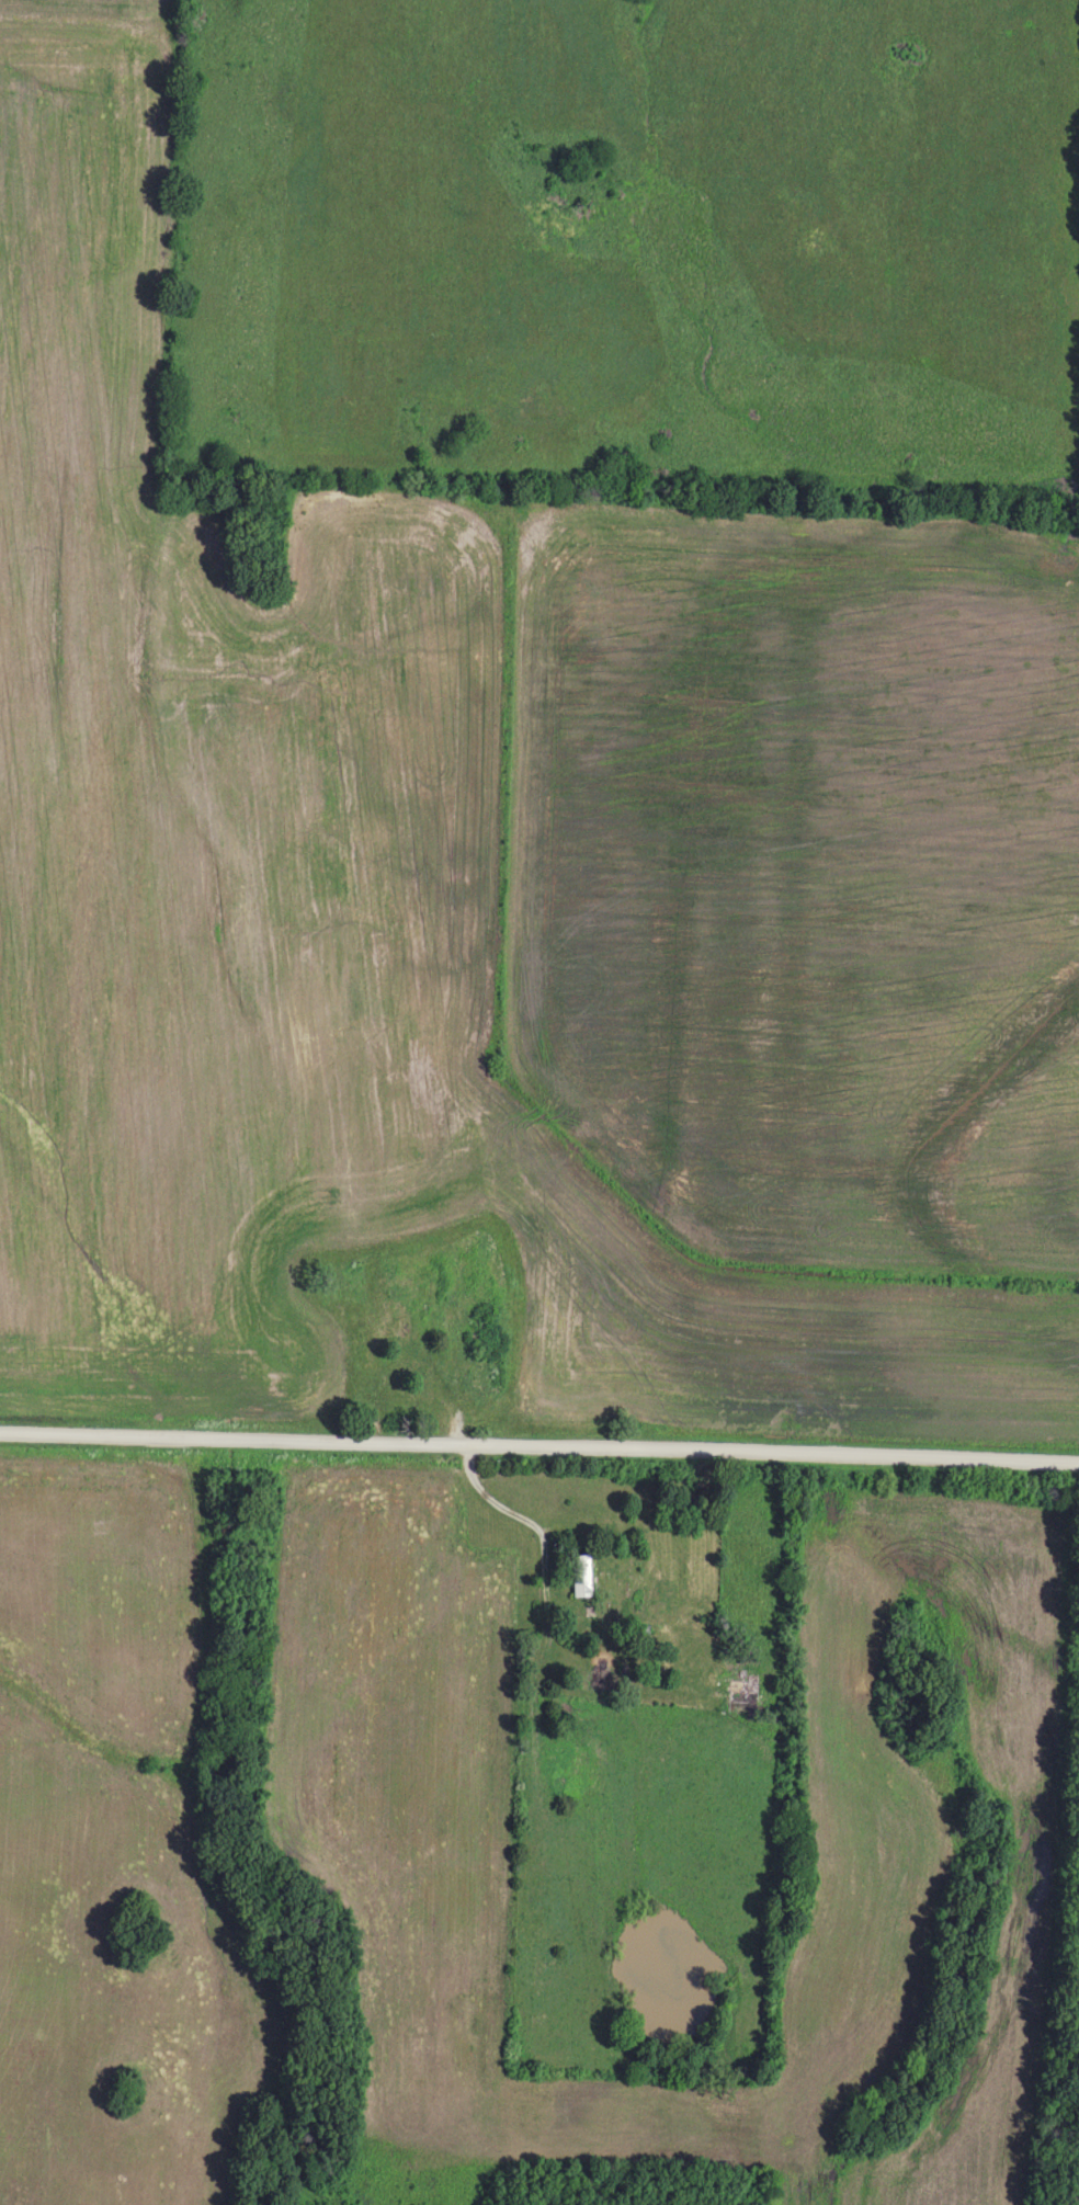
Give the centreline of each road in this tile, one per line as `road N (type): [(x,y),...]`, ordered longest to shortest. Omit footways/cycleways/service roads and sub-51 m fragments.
road 1 (residential): [(1078,1465),(0,1438)]

